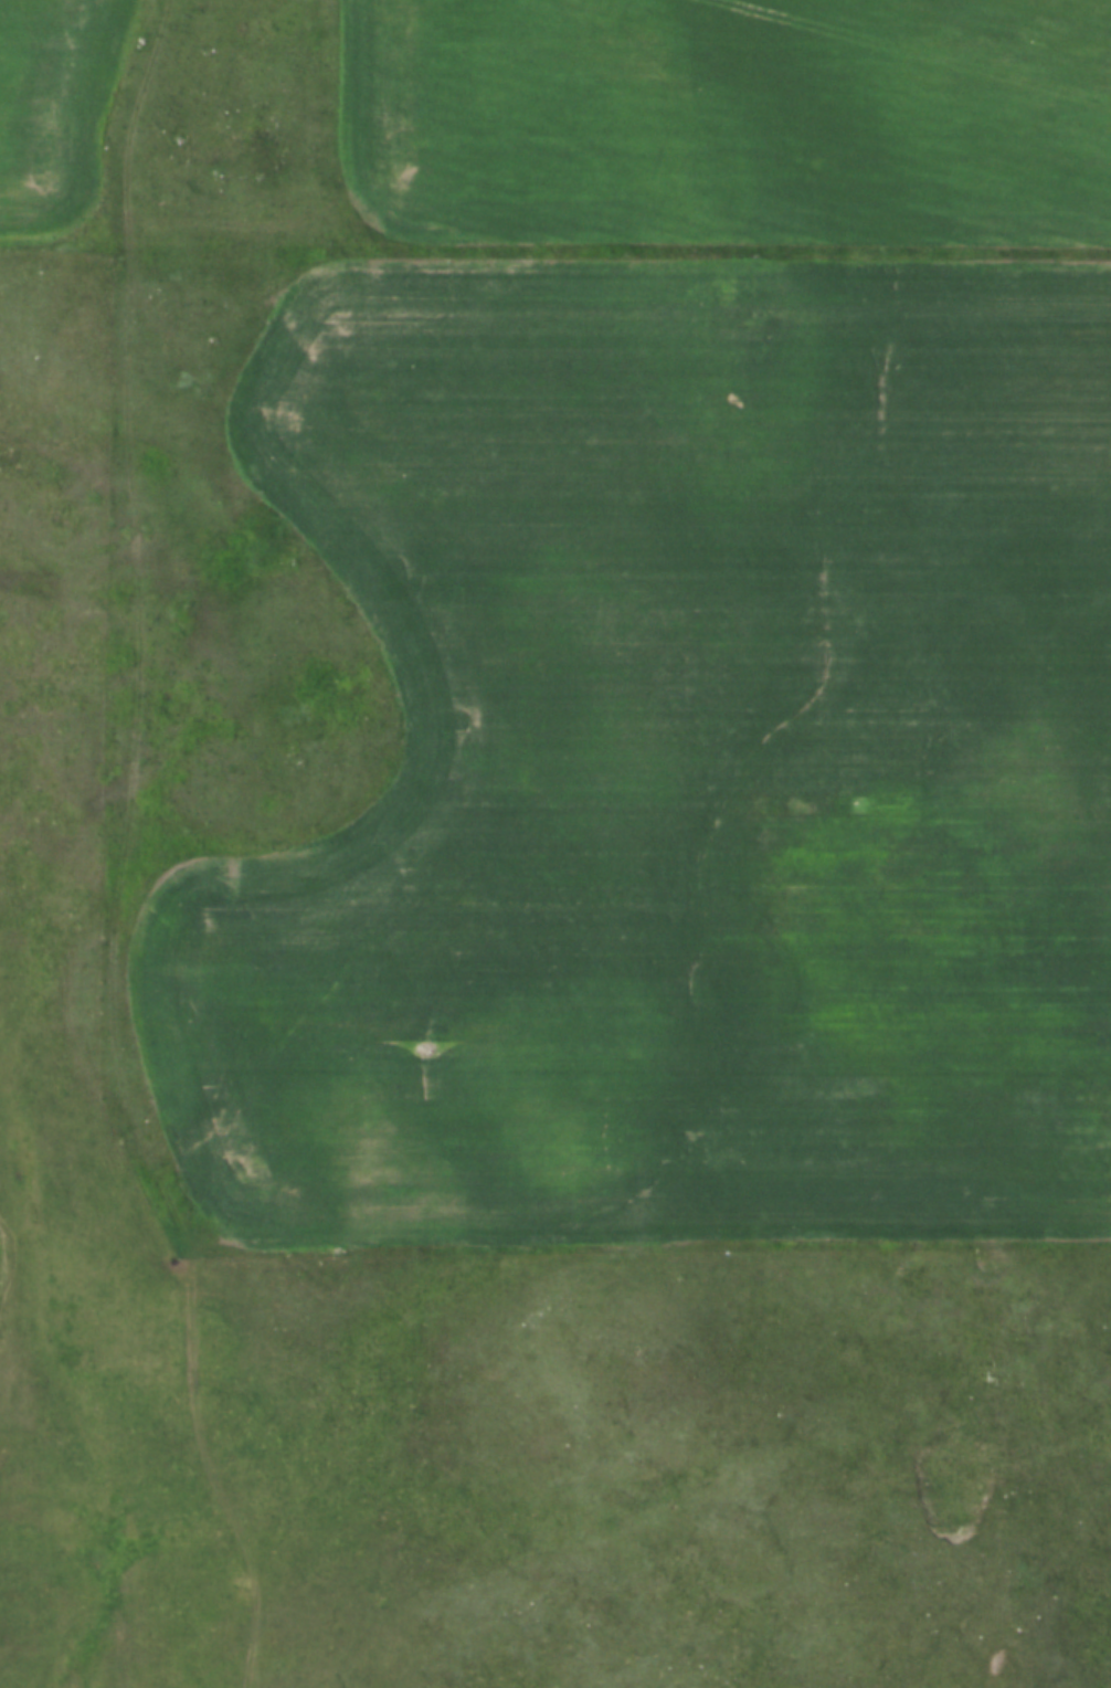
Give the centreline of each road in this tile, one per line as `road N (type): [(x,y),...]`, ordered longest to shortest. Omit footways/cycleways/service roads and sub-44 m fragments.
road 1 (track): [(194,1404),(207,1471),(248,1543),(257,1593),(251,1687)]

